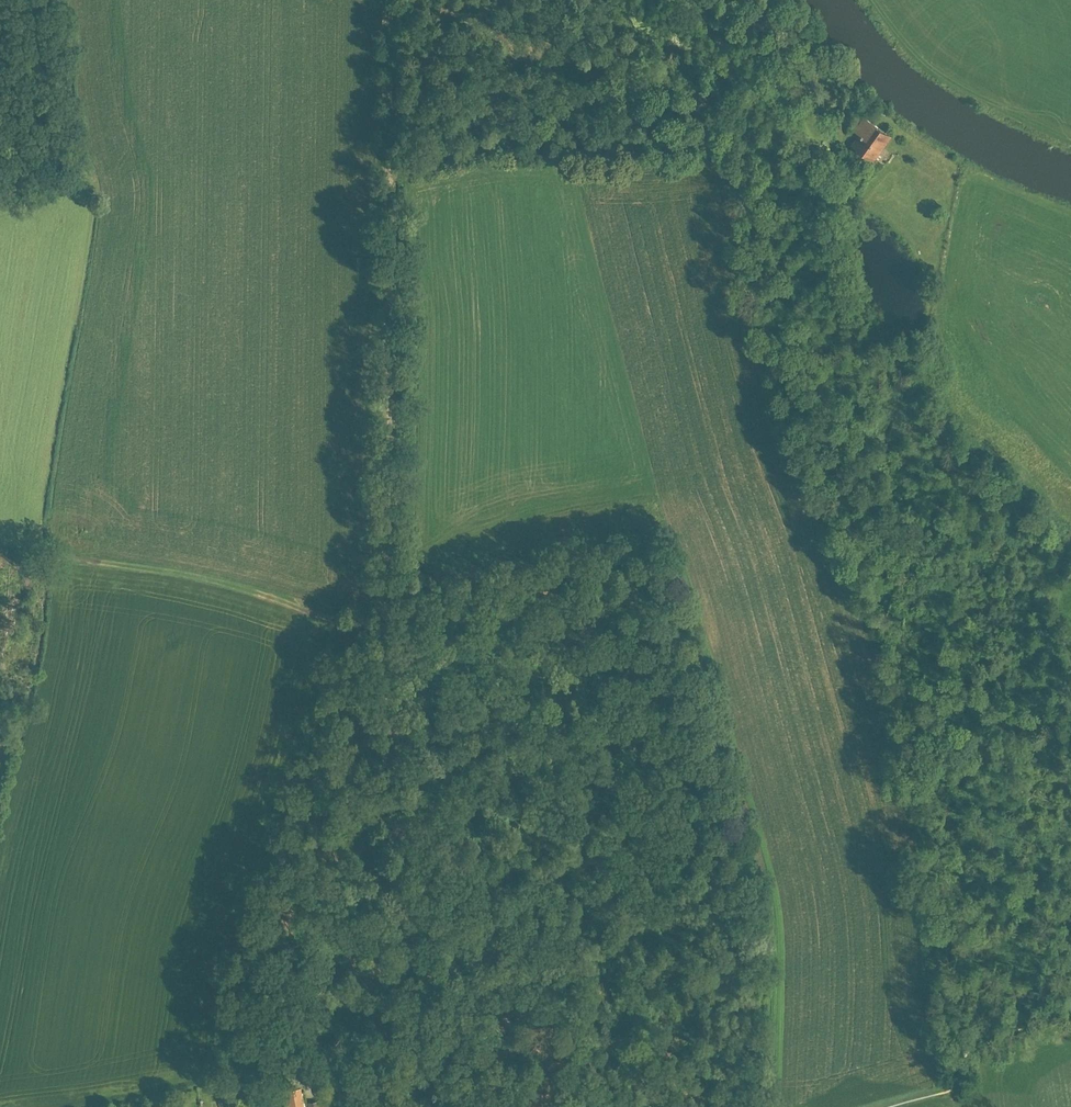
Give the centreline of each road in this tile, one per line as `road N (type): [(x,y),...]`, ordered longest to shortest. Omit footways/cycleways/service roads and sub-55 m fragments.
road 1 (track): [(414,1106),(389,661),(391,170)]
road 2 (track): [(391,170),(424,151),(478,142),(675,151),(706,109),(719,0)]

